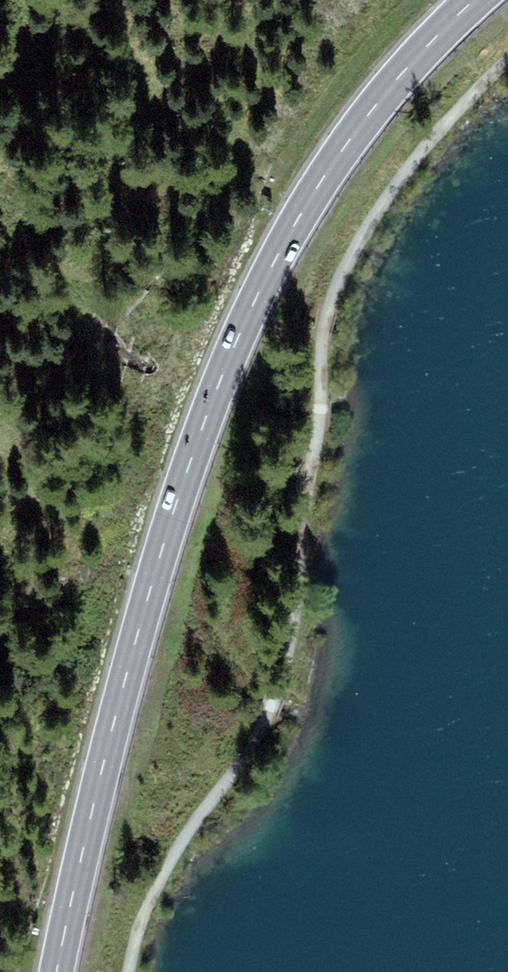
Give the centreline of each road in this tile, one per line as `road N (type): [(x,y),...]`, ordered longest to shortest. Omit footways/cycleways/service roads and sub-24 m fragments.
road 1 (primary): [(57,971),(160,554),(243,326),(345,147),(424,47),(475,0)]
road 2 (track): [(130,971),(169,860),(255,745),(280,690),(298,603),(323,344),(337,280),(390,195),(507,62)]

